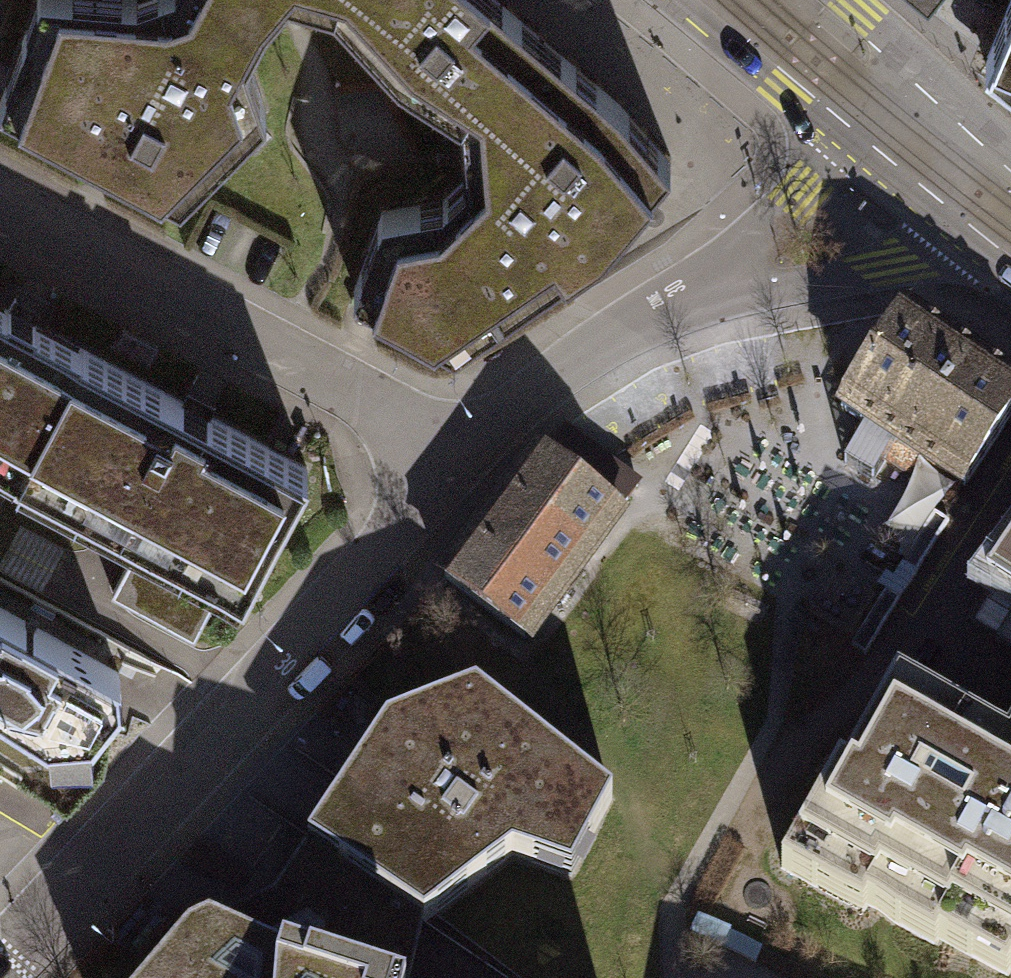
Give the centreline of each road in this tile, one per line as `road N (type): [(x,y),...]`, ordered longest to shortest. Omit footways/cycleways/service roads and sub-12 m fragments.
road 1 (residential): [(0,964),(444,472)]
road 2 (residential): [(444,472),(534,383),(652,308),(898,193)]
road 3 (residential): [(444,472),(371,398),(0,205)]
road 4 (tertiary): [(659,0),(898,193)]
road 5 (tertiary): [(979,120),(844,0)]
road 6 (tertiary): [(898,193),(1010,272)]

